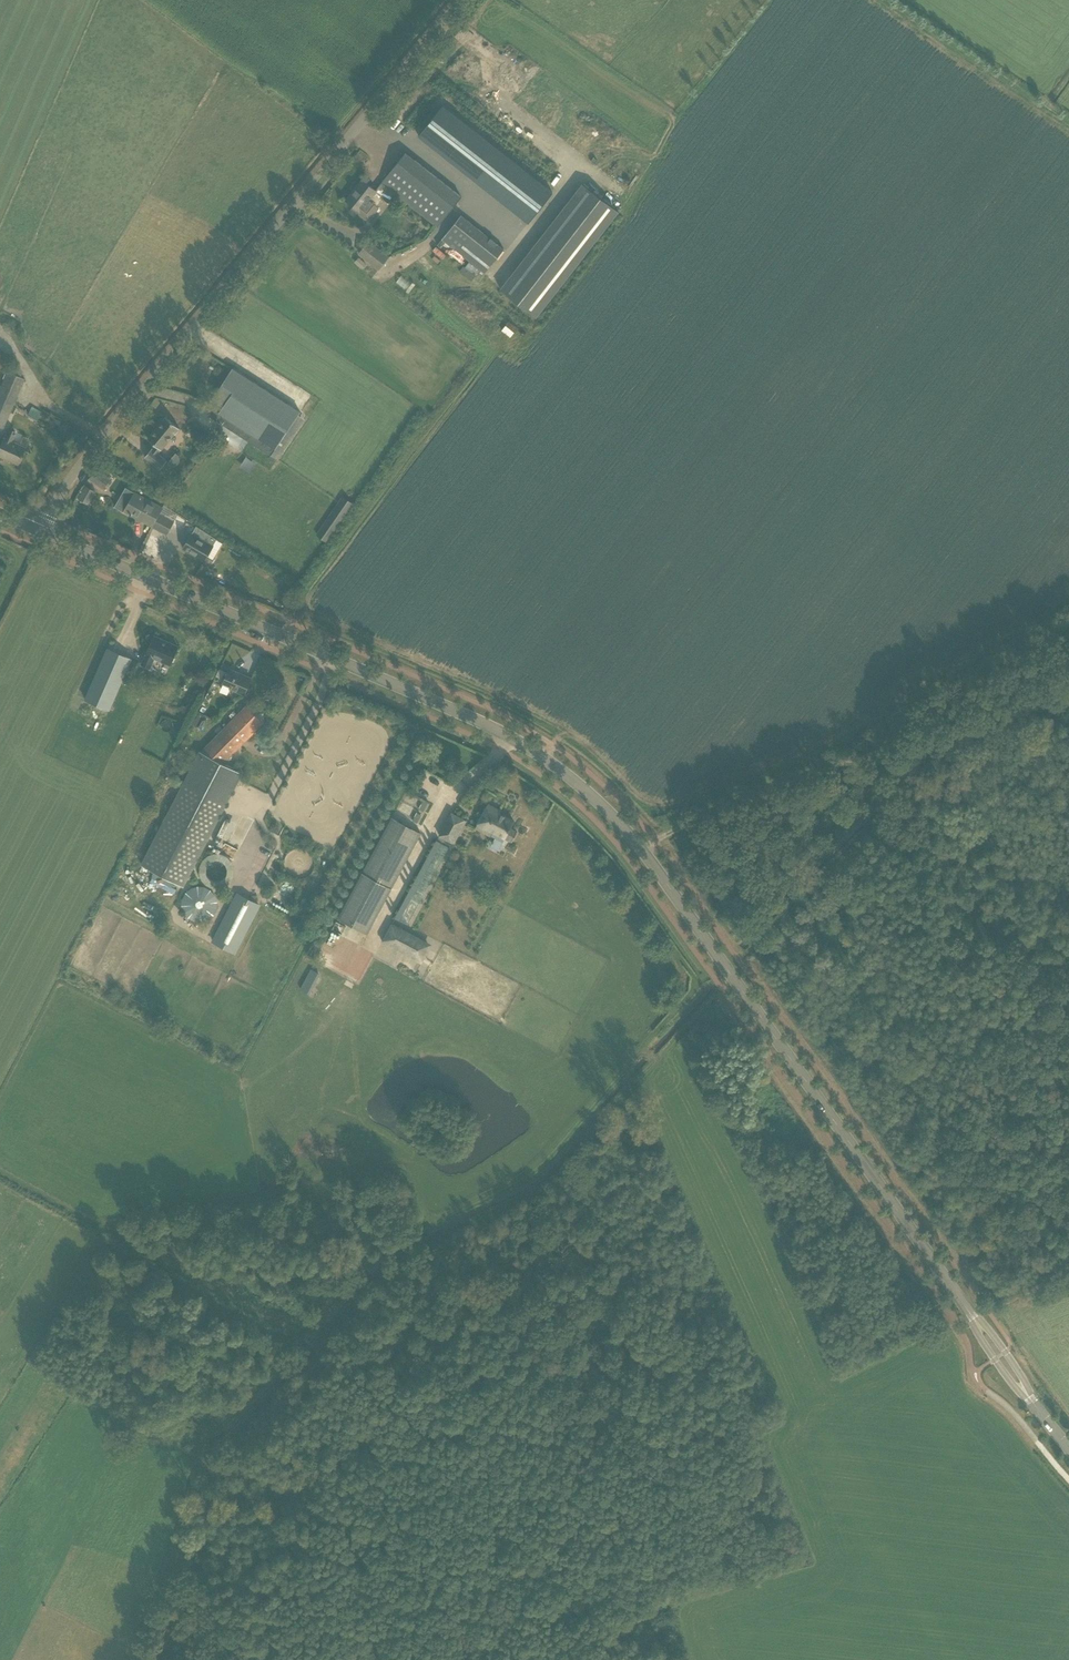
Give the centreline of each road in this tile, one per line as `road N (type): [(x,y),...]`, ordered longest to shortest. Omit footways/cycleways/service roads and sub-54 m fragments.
road 1 (tertiary): [(973,1317),(642,849),(579,783),(475,720),(41,532)]
road 2 (unclassified): [(41,532),(116,419),(463,0)]
road 3 (track): [(625,854),(794,776),(1068,614)]

